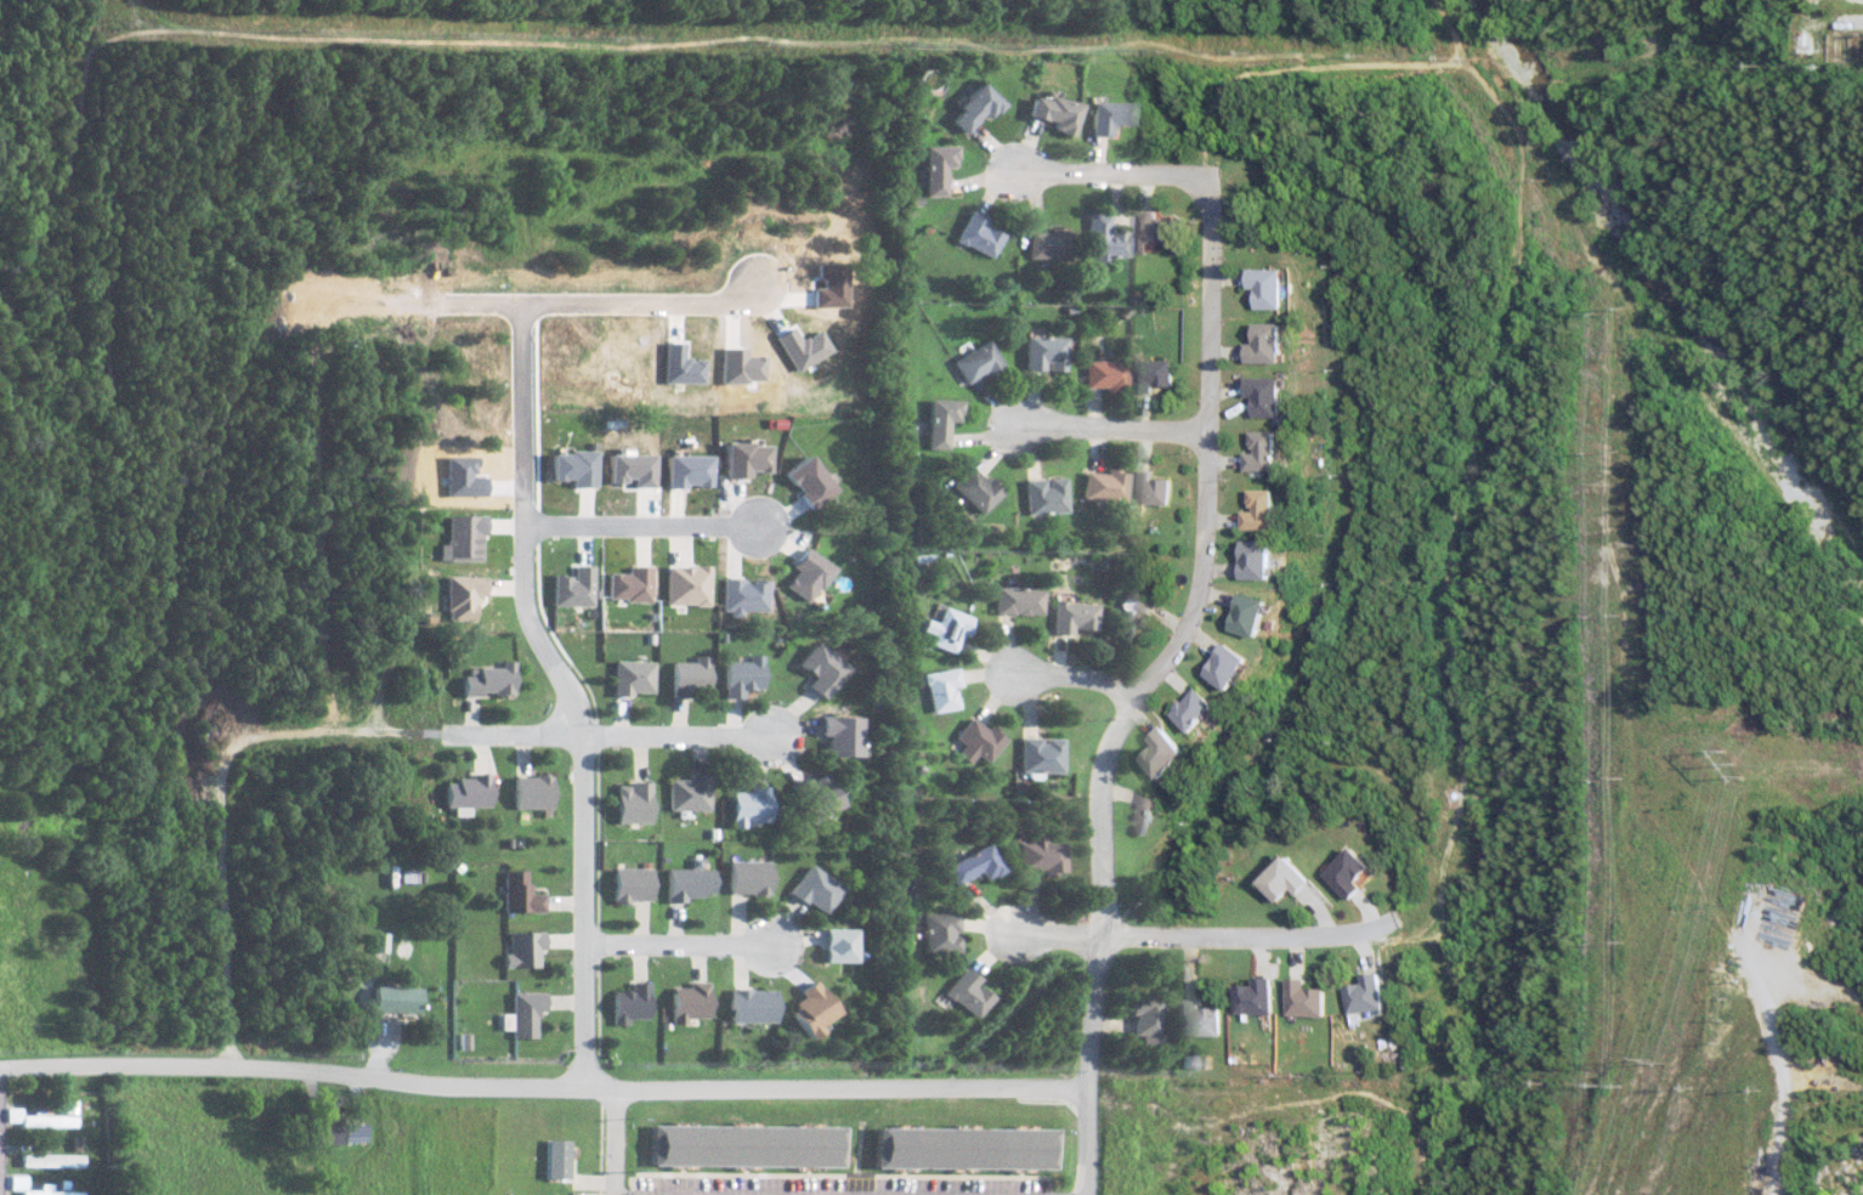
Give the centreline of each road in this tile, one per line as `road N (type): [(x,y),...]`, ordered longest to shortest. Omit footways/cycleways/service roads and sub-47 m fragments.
road 1 (residential): [(1098,1095),(595,1088),(381,1081),(287,1069),(0,1066)]
road 2 (track): [(1393,931),(1414,913),(1451,197),(1410,154)]
road 3 (residential): [(1099,938),(1099,811),(1114,742),(1184,655),(1210,605),(1221,250),(1213,174)]
road 4 (residential): [(595,1088),(593,738),(567,675),(526,615),(519,526)]
road 5 (residential): [(1020,934),(1393,931)]
road 6 (residential): [(1099,938),(1094,1194)]
road 7 (residential): [(519,526),(749,526)]
road 8 (residential): [(1228,174),(1025,169)]
road 9 (residential): [(1218,430),(1024,424)]
road 10 (residential): [(593,738),(776,738)]
road 11 (residential): [(595,944),(775,946)]
road 12 (residential): [(1144,702),(1087,678),(1014,670)]

